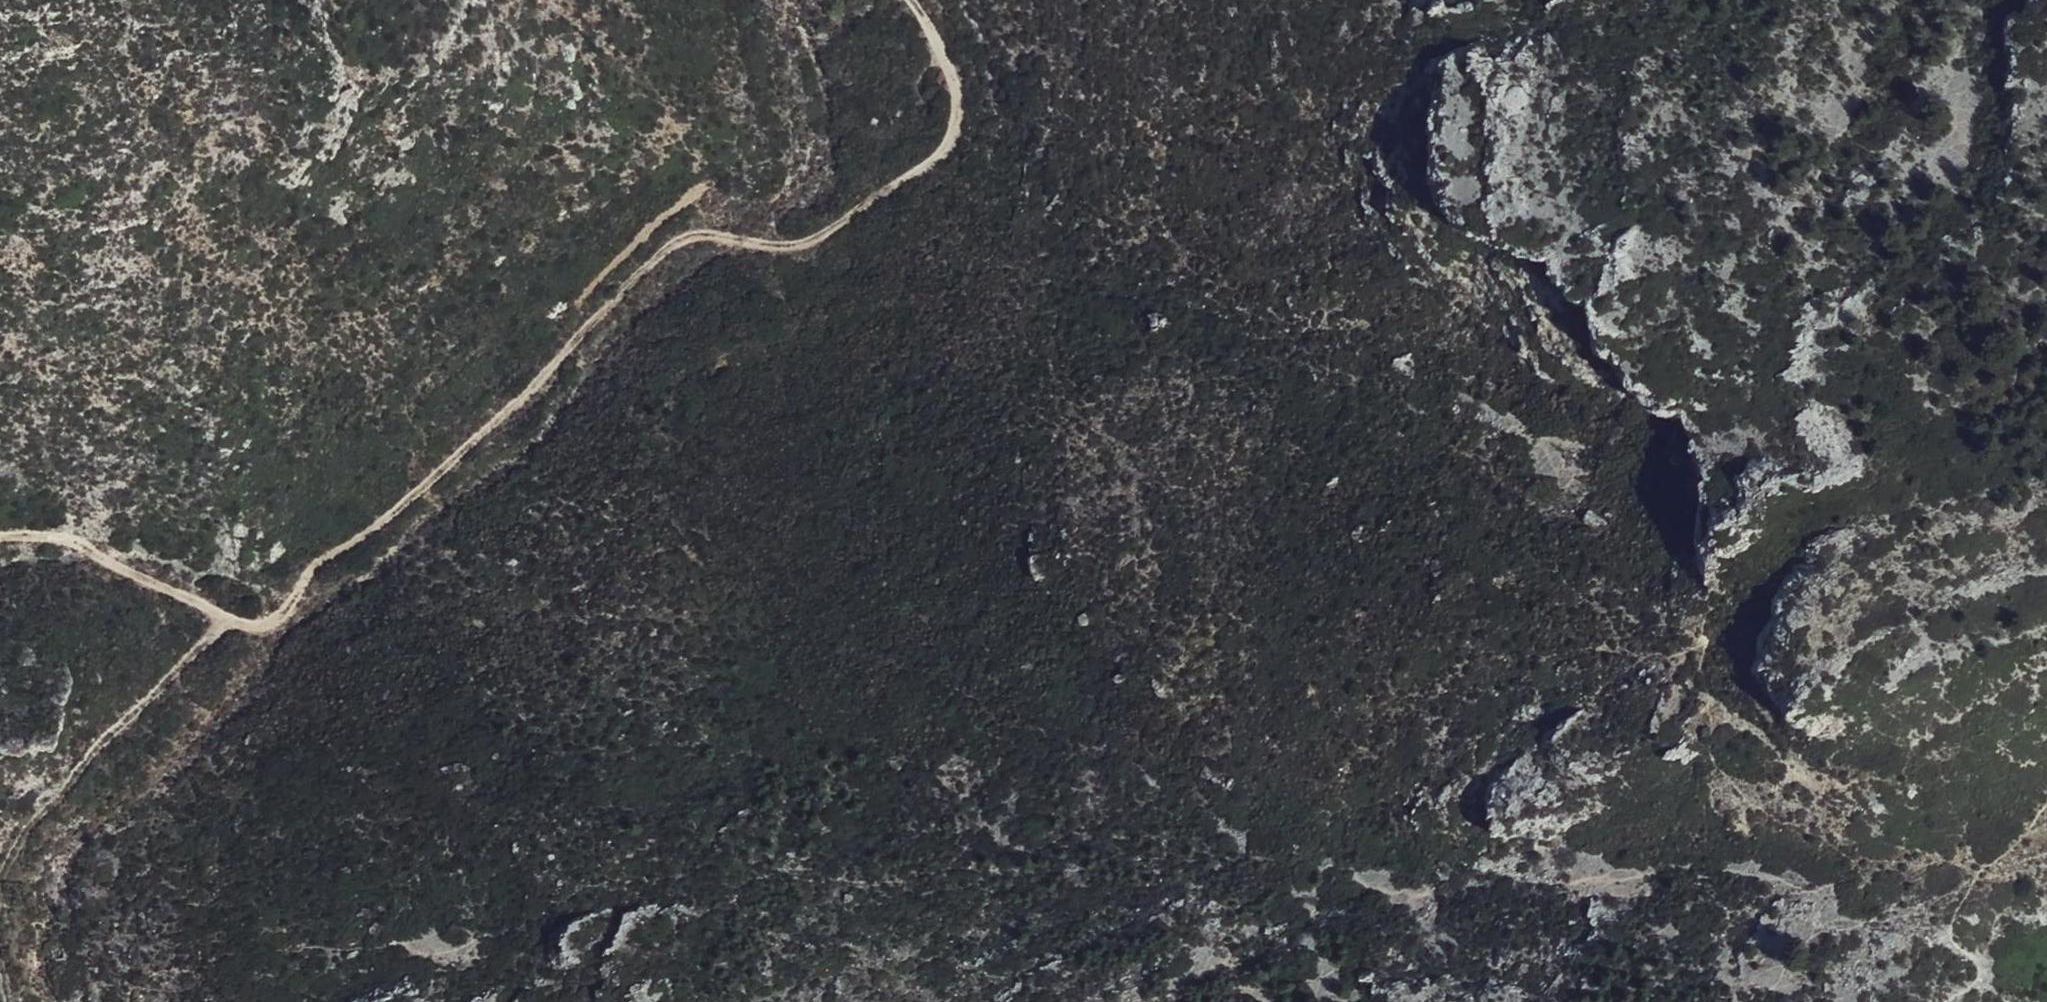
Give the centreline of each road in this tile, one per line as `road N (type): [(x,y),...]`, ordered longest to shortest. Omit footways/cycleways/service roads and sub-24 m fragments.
road 1 (track): [(902,0),(950,84),(955,128),(944,159),(792,248),(708,238),(680,245),(403,510),(304,586),(273,624),(228,622),(104,563),(0,546)]
road 2 (track): [(0,888),(34,828),(104,744),(228,622)]

